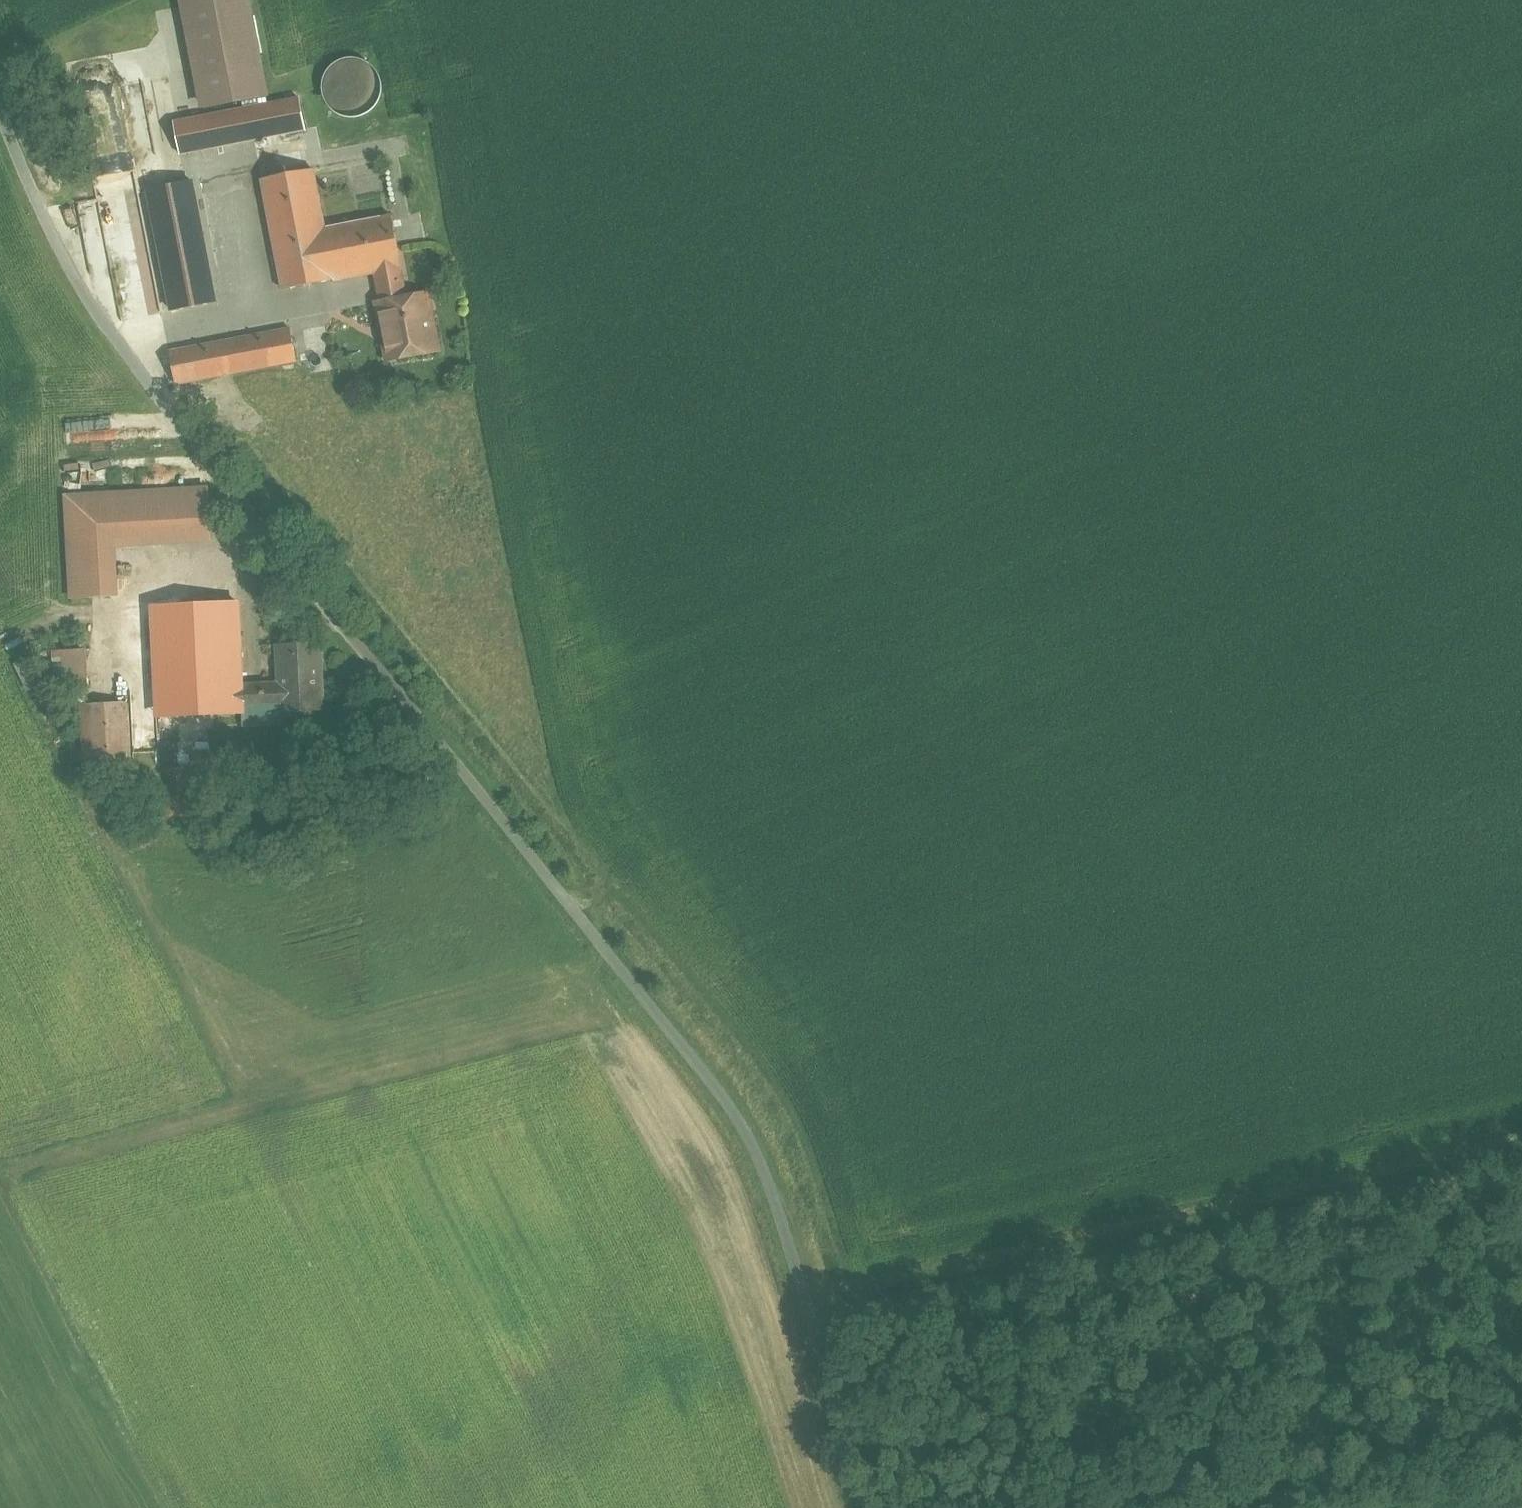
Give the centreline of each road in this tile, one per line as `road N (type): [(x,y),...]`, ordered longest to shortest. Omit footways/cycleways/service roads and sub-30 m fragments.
road 1 (unclassified): [(0,109),(55,241),(133,365),(741,1122),(774,1194),(873,1507)]

